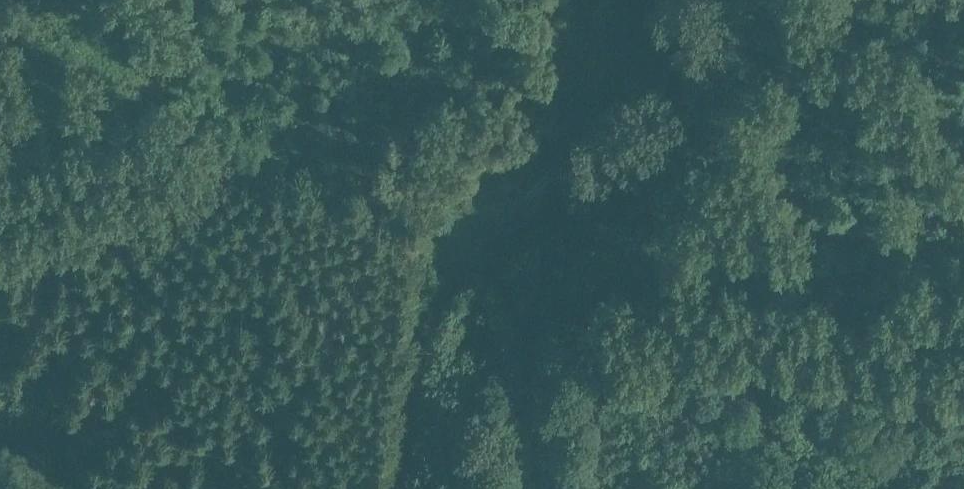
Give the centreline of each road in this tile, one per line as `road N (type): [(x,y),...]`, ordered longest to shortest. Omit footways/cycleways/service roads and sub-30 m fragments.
road 1 (track): [(719,0),(675,81),(475,255),(421,373),(408,488)]

